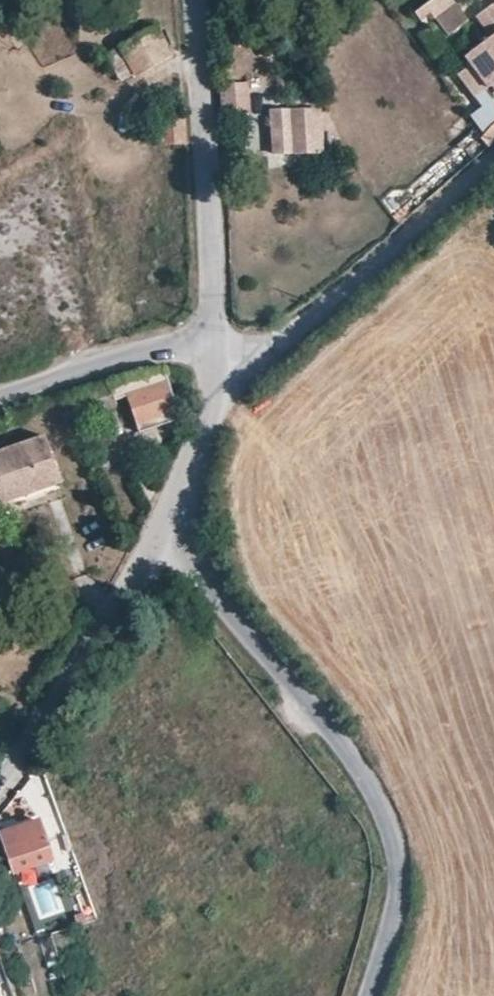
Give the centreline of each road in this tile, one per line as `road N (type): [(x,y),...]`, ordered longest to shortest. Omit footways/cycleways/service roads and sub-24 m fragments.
road 1 (residential): [(181,499),(215,608),(378,792),(398,873),(367,995)]
road 2 (residential): [(213,348),(277,342),(493,149)]
road 3 (unclassified): [(196,0),(213,348)]
road 4 (residential): [(0,784),(41,734),(181,499)]
road 5 (unclassified): [(0,398),(159,346),(213,348)]
road 6 (residential): [(213,348),(216,390),(181,499)]

